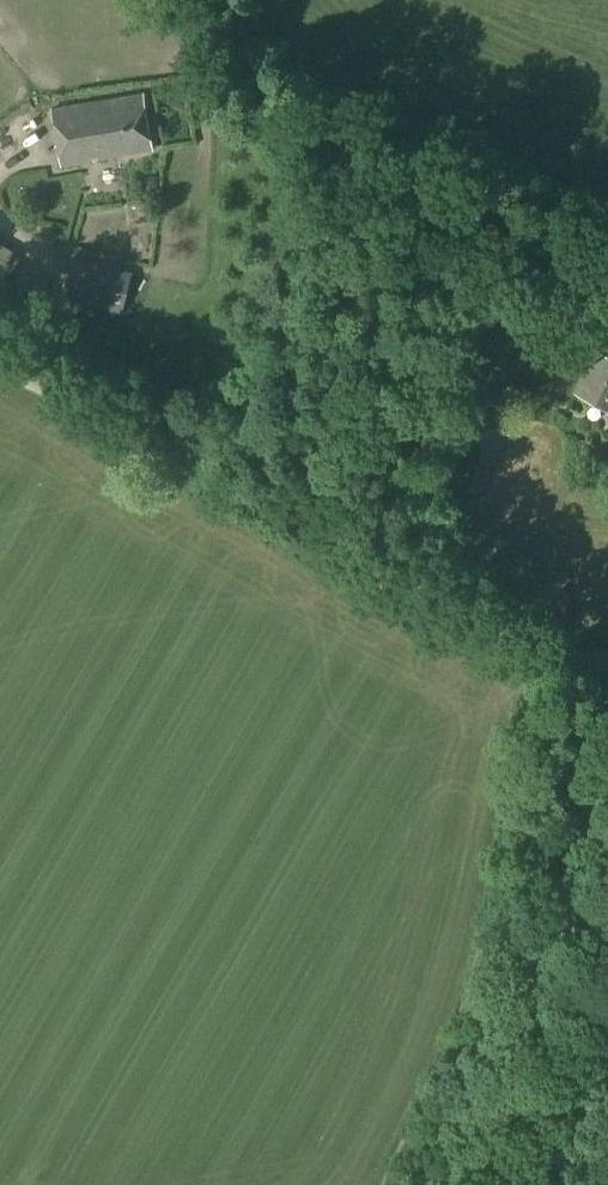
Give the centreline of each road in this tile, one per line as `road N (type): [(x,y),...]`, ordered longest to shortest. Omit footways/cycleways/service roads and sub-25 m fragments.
road 1 (unclassified): [(607,658),(527,652),(491,635),(0,363)]
road 2 (track): [(527,652),(514,934),(392,1184)]
road 3 (track): [(479,257),(607,330)]

